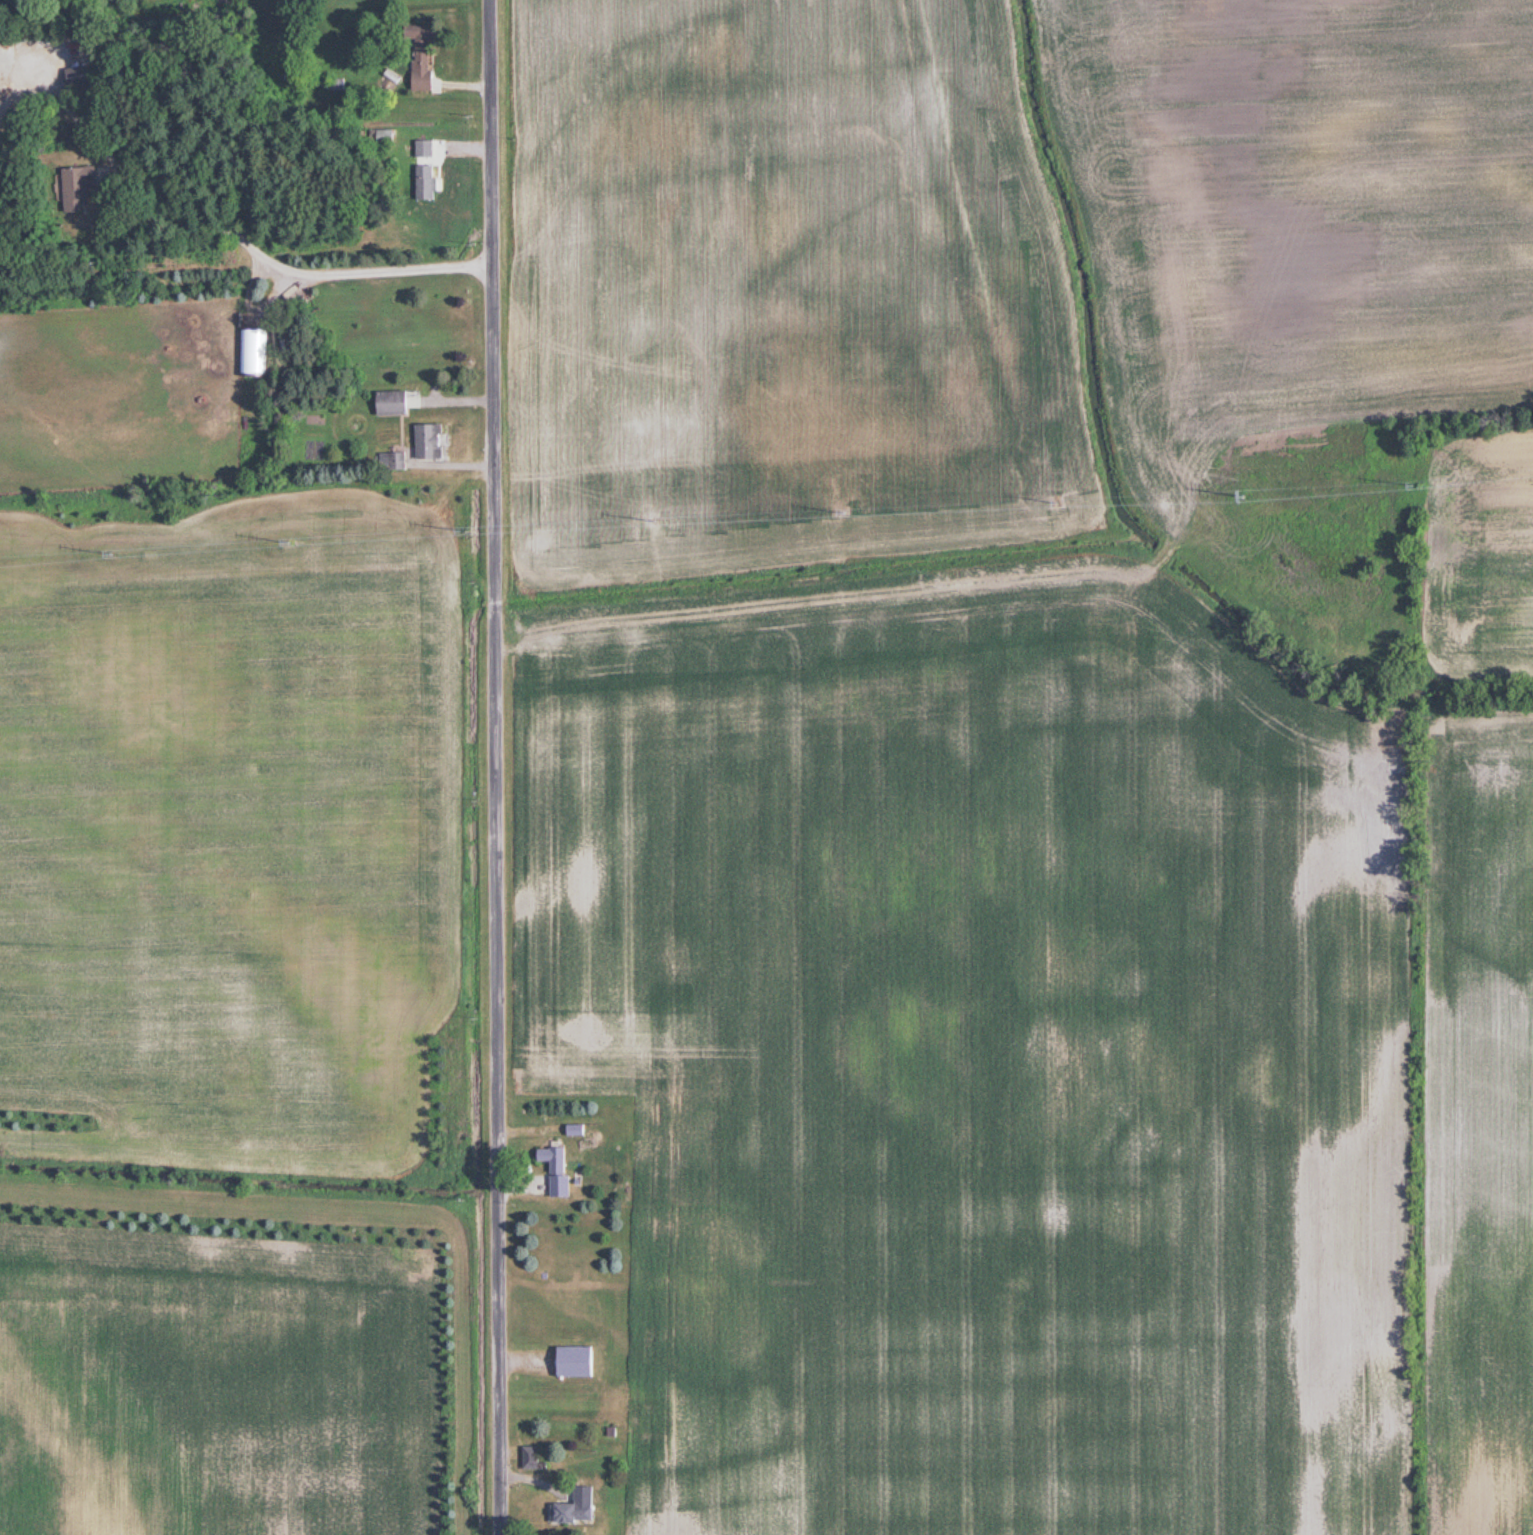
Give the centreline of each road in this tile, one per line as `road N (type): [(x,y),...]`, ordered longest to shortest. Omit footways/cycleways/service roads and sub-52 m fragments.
road 1 (residential): [(505,1534),(489,0)]
road 2 (residential): [(2,38),(45,54),(76,117),(123,164),(228,224),(262,255),(333,261),(432,249),(493,252)]

